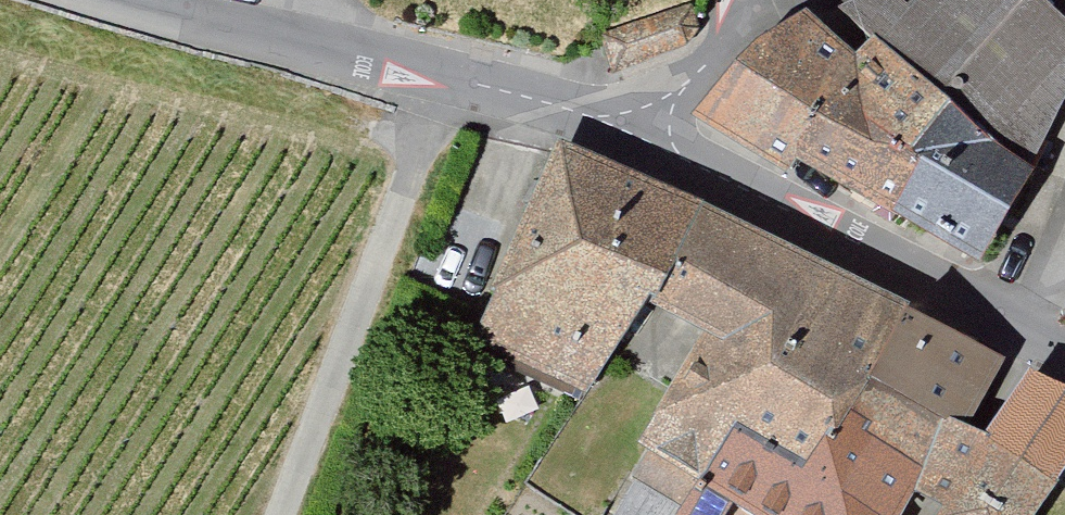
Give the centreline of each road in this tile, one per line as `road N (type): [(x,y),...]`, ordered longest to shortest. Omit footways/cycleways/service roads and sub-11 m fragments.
road 1 (unclassified): [(643,135),(122,0)]
road 2 (unclassified): [(1064,344),(643,135)]
road 3 (track): [(455,82),(291,514)]
road 4 (residential): [(752,0),(643,135)]

